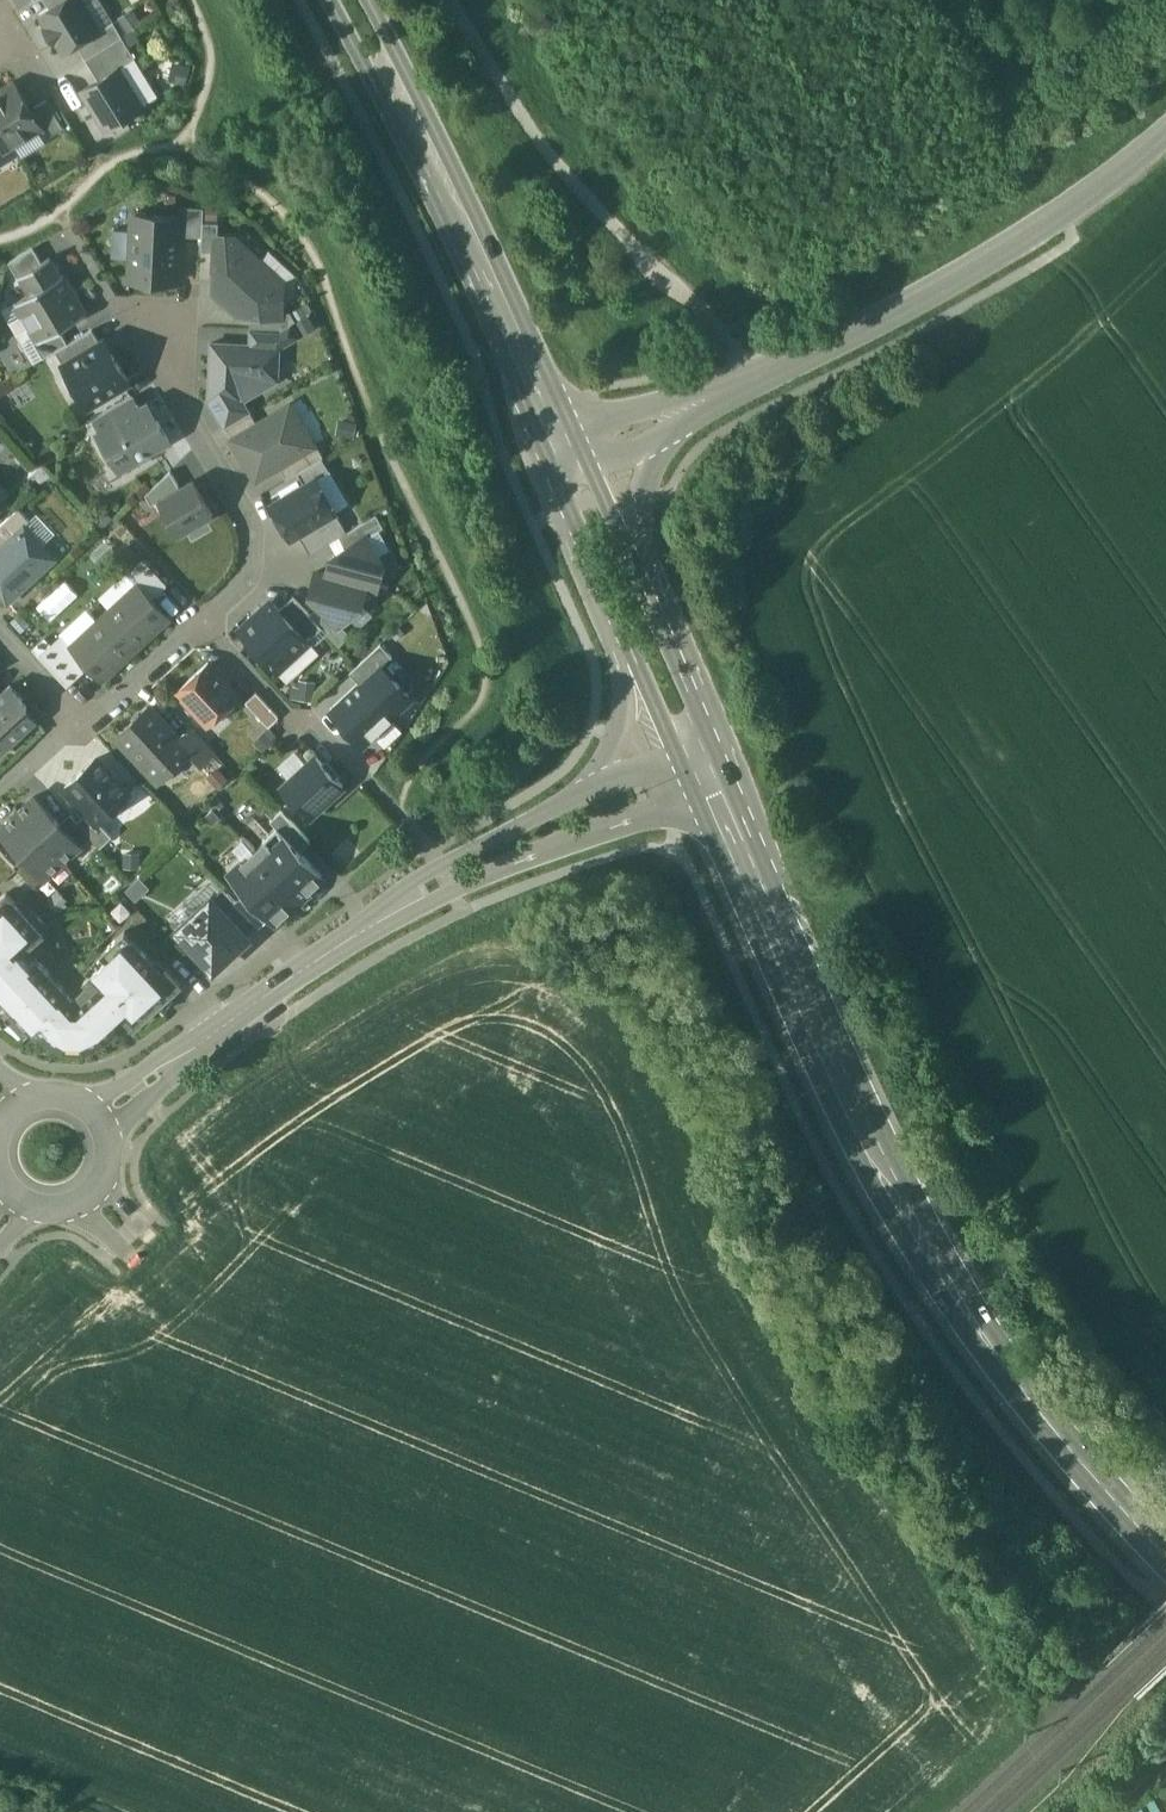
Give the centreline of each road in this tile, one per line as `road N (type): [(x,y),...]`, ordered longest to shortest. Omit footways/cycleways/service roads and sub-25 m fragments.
road 1 (secondary): [(702,766),(893,1191),(985,1352),(1165,1566)]
road 2 (residential): [(634,1811),(750,1703),(779,1659),(771,1603),(655,1437),(464,1570)]
road 3 (unclassified): [(686,405),(885,312),(1057,219),(1165,127)]
road 4 (secondary): [(345,0),(562,451)]
road 5 (track): [(445,0),(564,178),(710,324),(736,386)]
road 6 (residential): [(379,919),(616,824),(702,766)]
road 7 (residential): [(204,621),(251,579),(256,534),(125,327)]
road 8 (residential): [(379,919),(108,1110)]
road 9 (residential): [(115,1717),(139,1653),(380,1757)]
road 10 (residential): [(578,795),(462,853),(379,919)]
road 11 (residential): [(464,1570),(380,1757)]
road 12 (secondary): [(702,766),(693,702),(637,574)]
road 13 (secondary): [(562,451),(569,510),(625,641)]
road 14 (residential): [(12,1204),(50,1218),(72,1216),(108,1192),(122,1151),(108,1110)]
road 15 (secondary): [(637,574),(641,491),(686,405)]
road 16 (residential): [(625,641),(615,742),(578,795)]
road 17 (residential): [(89,724),(204,621)]
road 18 (residential): [(0,28),(93,146)]
road 19 (secondary): [(625,641),(662,718),(702,766)]
road 20 (secondary): [(637,574),(600,497),(562,451)]
road 21 (residential): [(380,1757),(511,1811)]
road 22 (residential): [(204,621),(297,723)]
road 23 (unclassified): [(562,451),(686,405)]
road 24 (residential): [(89,724),(0,628)]
road 25 (residential): [(702,766),(644,771),(578,795)]

